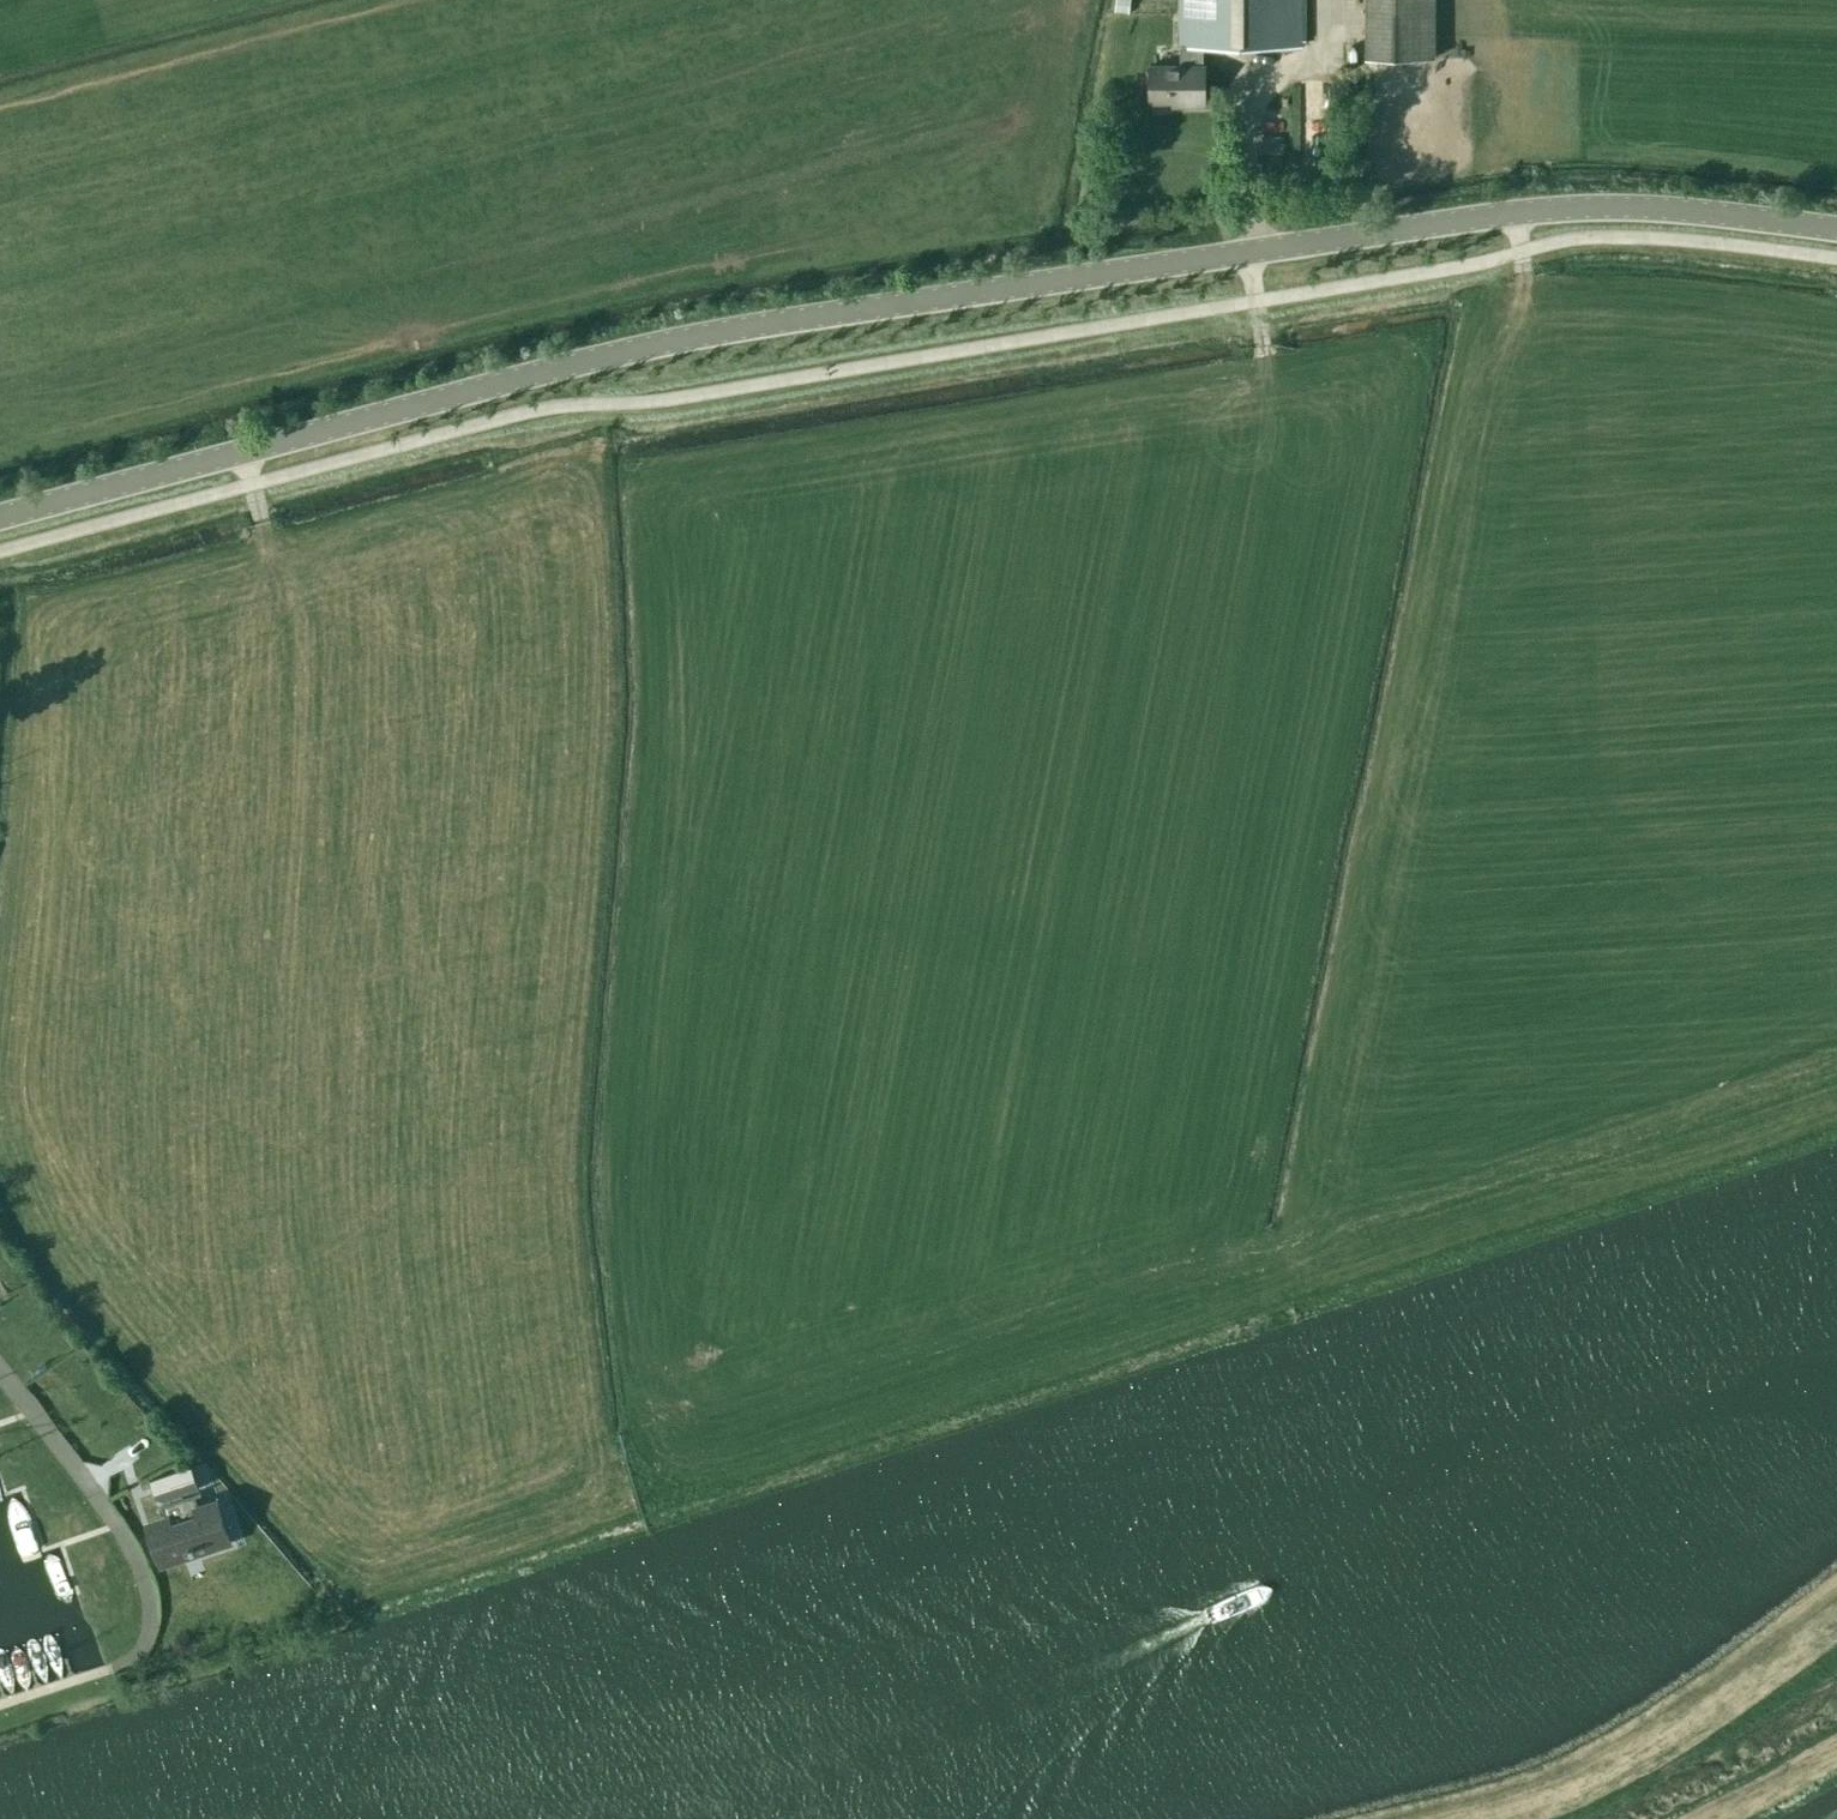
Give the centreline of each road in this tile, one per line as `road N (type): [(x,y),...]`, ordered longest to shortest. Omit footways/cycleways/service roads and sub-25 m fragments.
road 1 (tertiary): [(0,516),(587,359),(799,317),(1588,207),(1836,230)]

